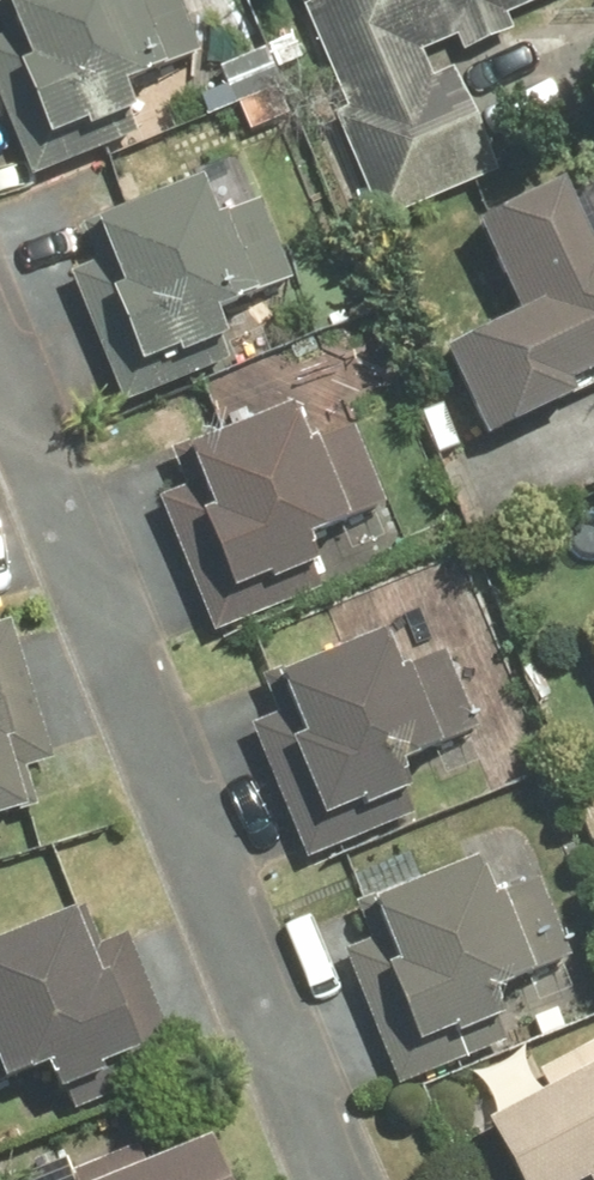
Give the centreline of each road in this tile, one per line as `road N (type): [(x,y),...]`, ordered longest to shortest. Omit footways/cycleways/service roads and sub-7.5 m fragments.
road 1 (residential): [(0,341),(331,1179)]

